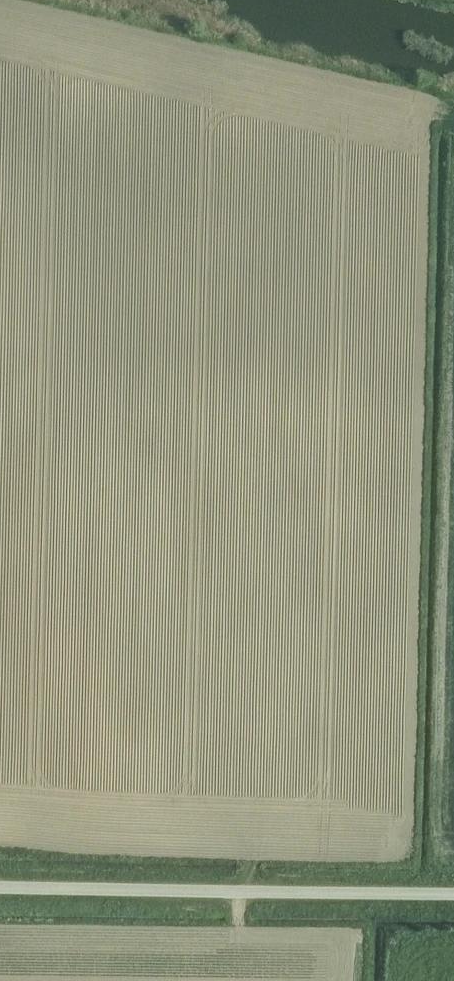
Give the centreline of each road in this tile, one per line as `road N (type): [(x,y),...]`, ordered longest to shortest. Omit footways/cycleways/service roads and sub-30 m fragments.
road 1 (unclassified): [(453,898),(0,890)]

